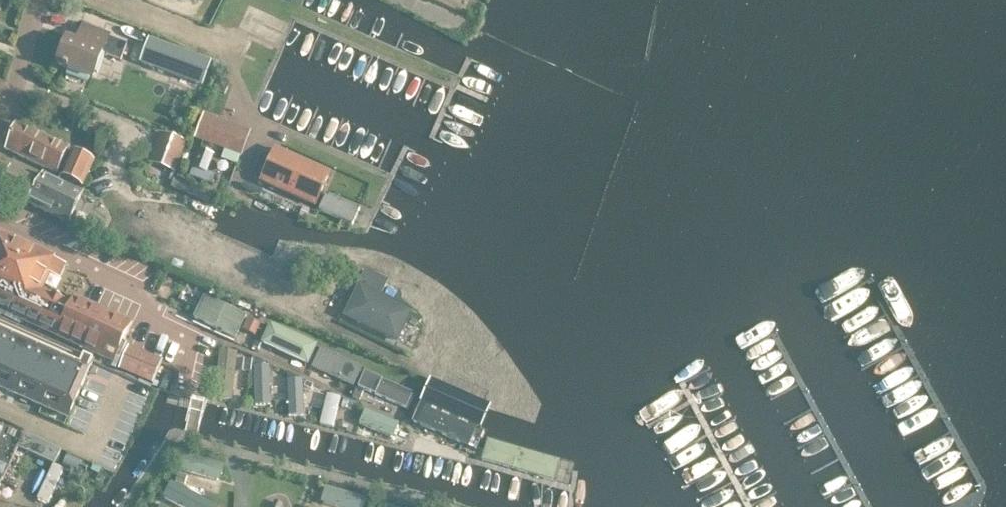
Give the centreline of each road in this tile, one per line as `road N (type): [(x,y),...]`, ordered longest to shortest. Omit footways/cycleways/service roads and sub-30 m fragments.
road 1 (residential): [(0,132),(40,0)]

